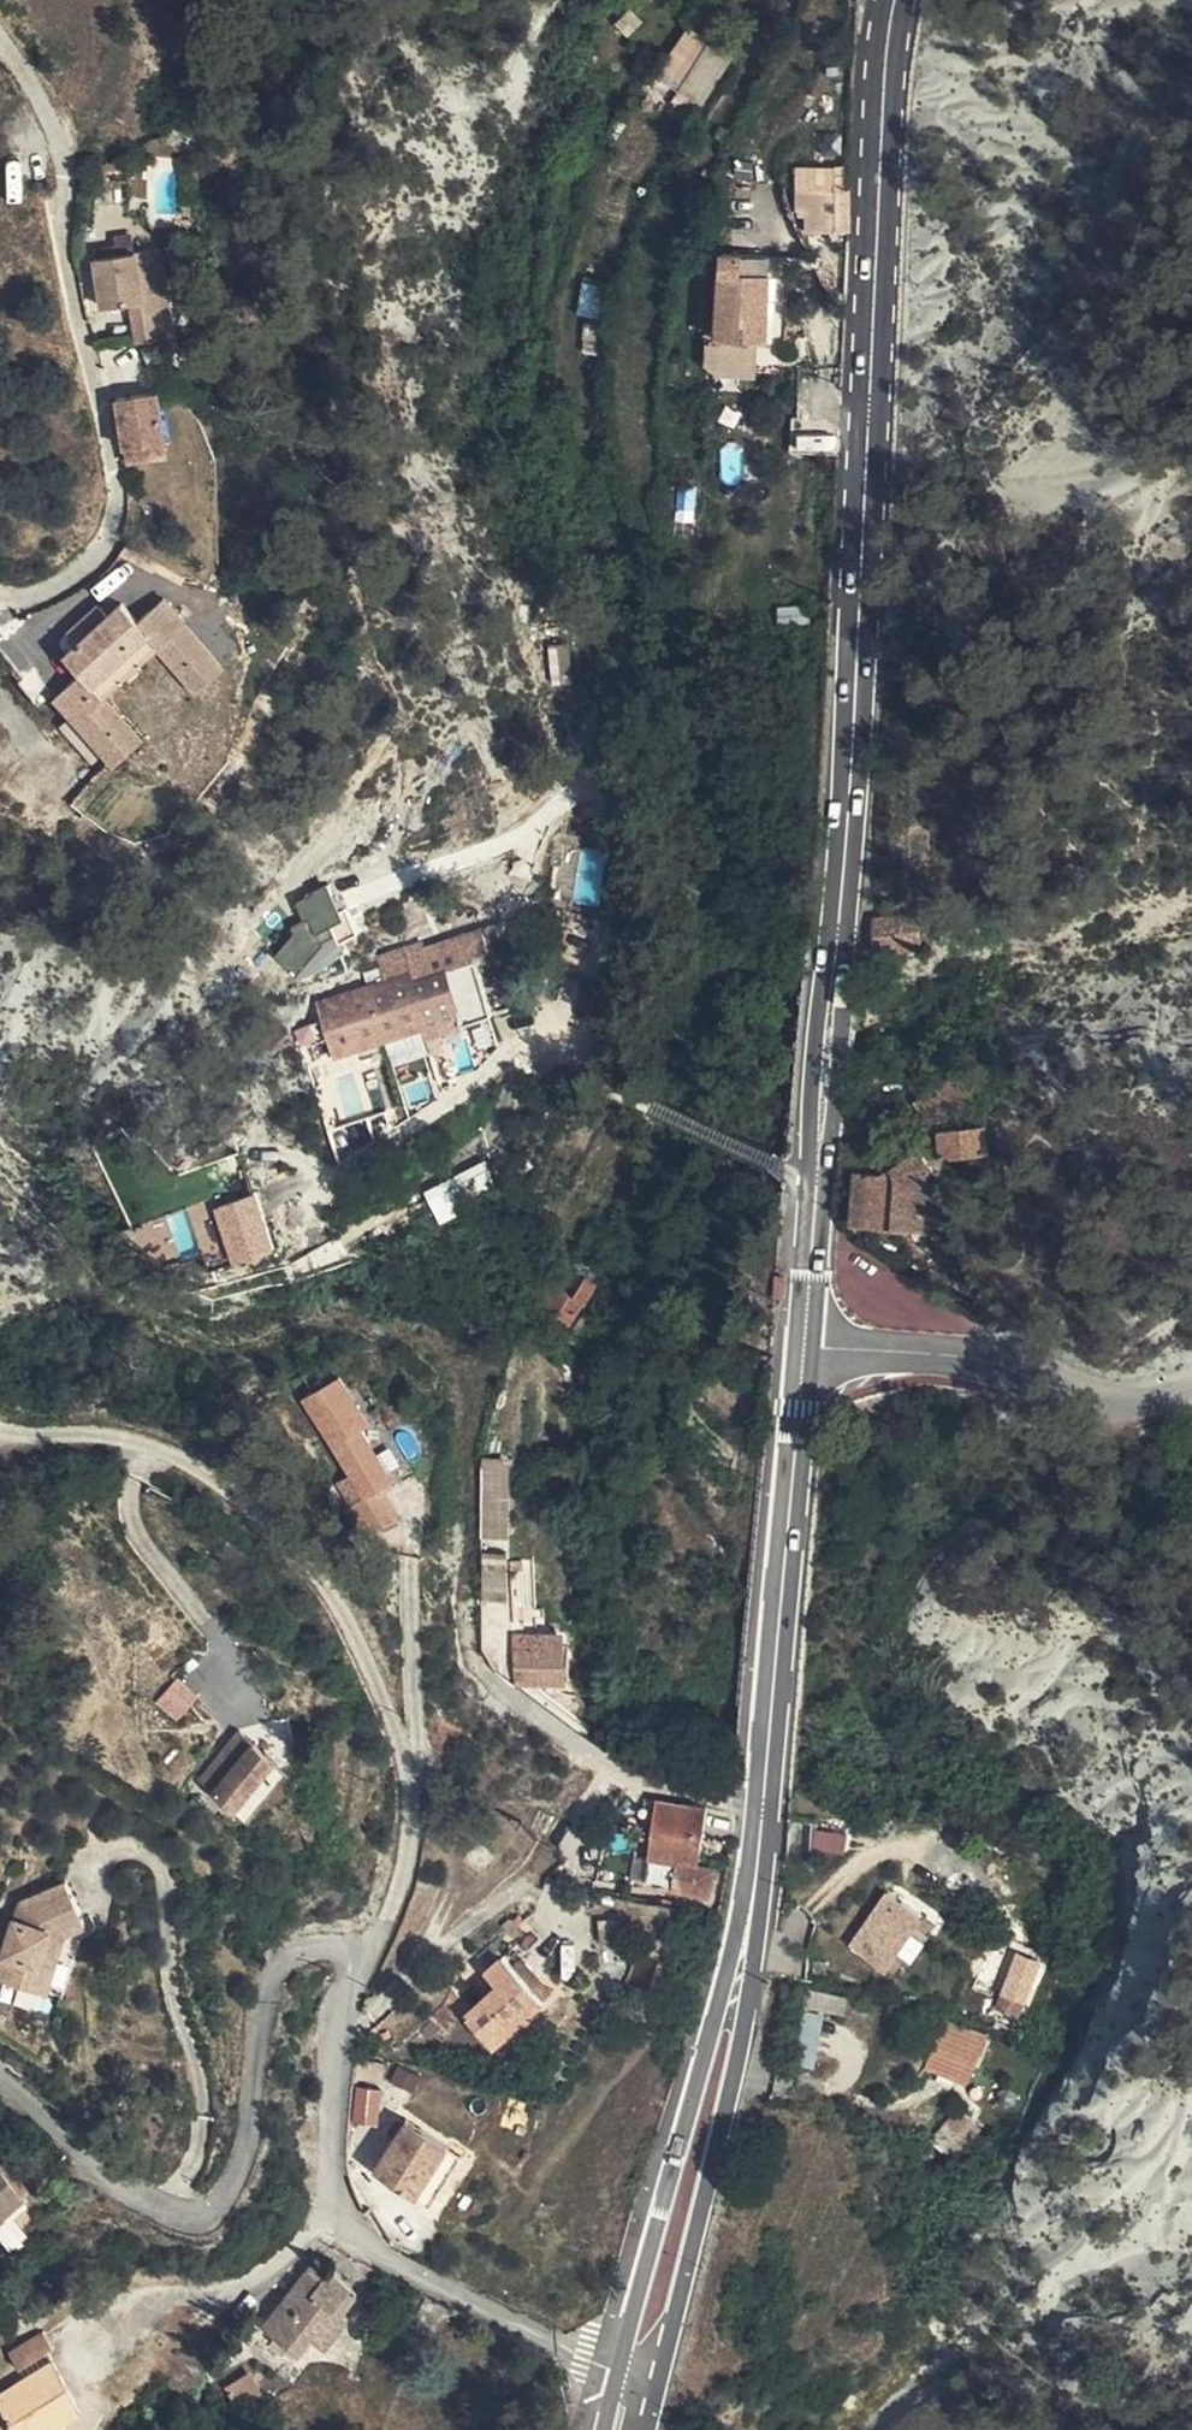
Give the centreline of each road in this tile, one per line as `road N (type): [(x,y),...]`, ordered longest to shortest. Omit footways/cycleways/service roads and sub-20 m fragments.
road 1 (primary): [(805,1347),(844,861),(884,82),(895,0)]
road 2 (primary): [(631,2376),(739,1972),(765,1815),(805,1347)]
road 3 (track): [(0,38),(51,117),(65,175),(63,247),(111,458),(117,533),(72,580),(36,601),(0,602)]
road 4 (unclassified): [(371,1951),(348,1988),(327,2066),(317,2160),(330,2211),(395,2262),(631,2376)]
road 5 (tertiary): [(805,1347),(1016,1363),(1094,1393),(1146,1396),(1191,1386)]
road 6 (track): [(0,1432),(154,1448)]

